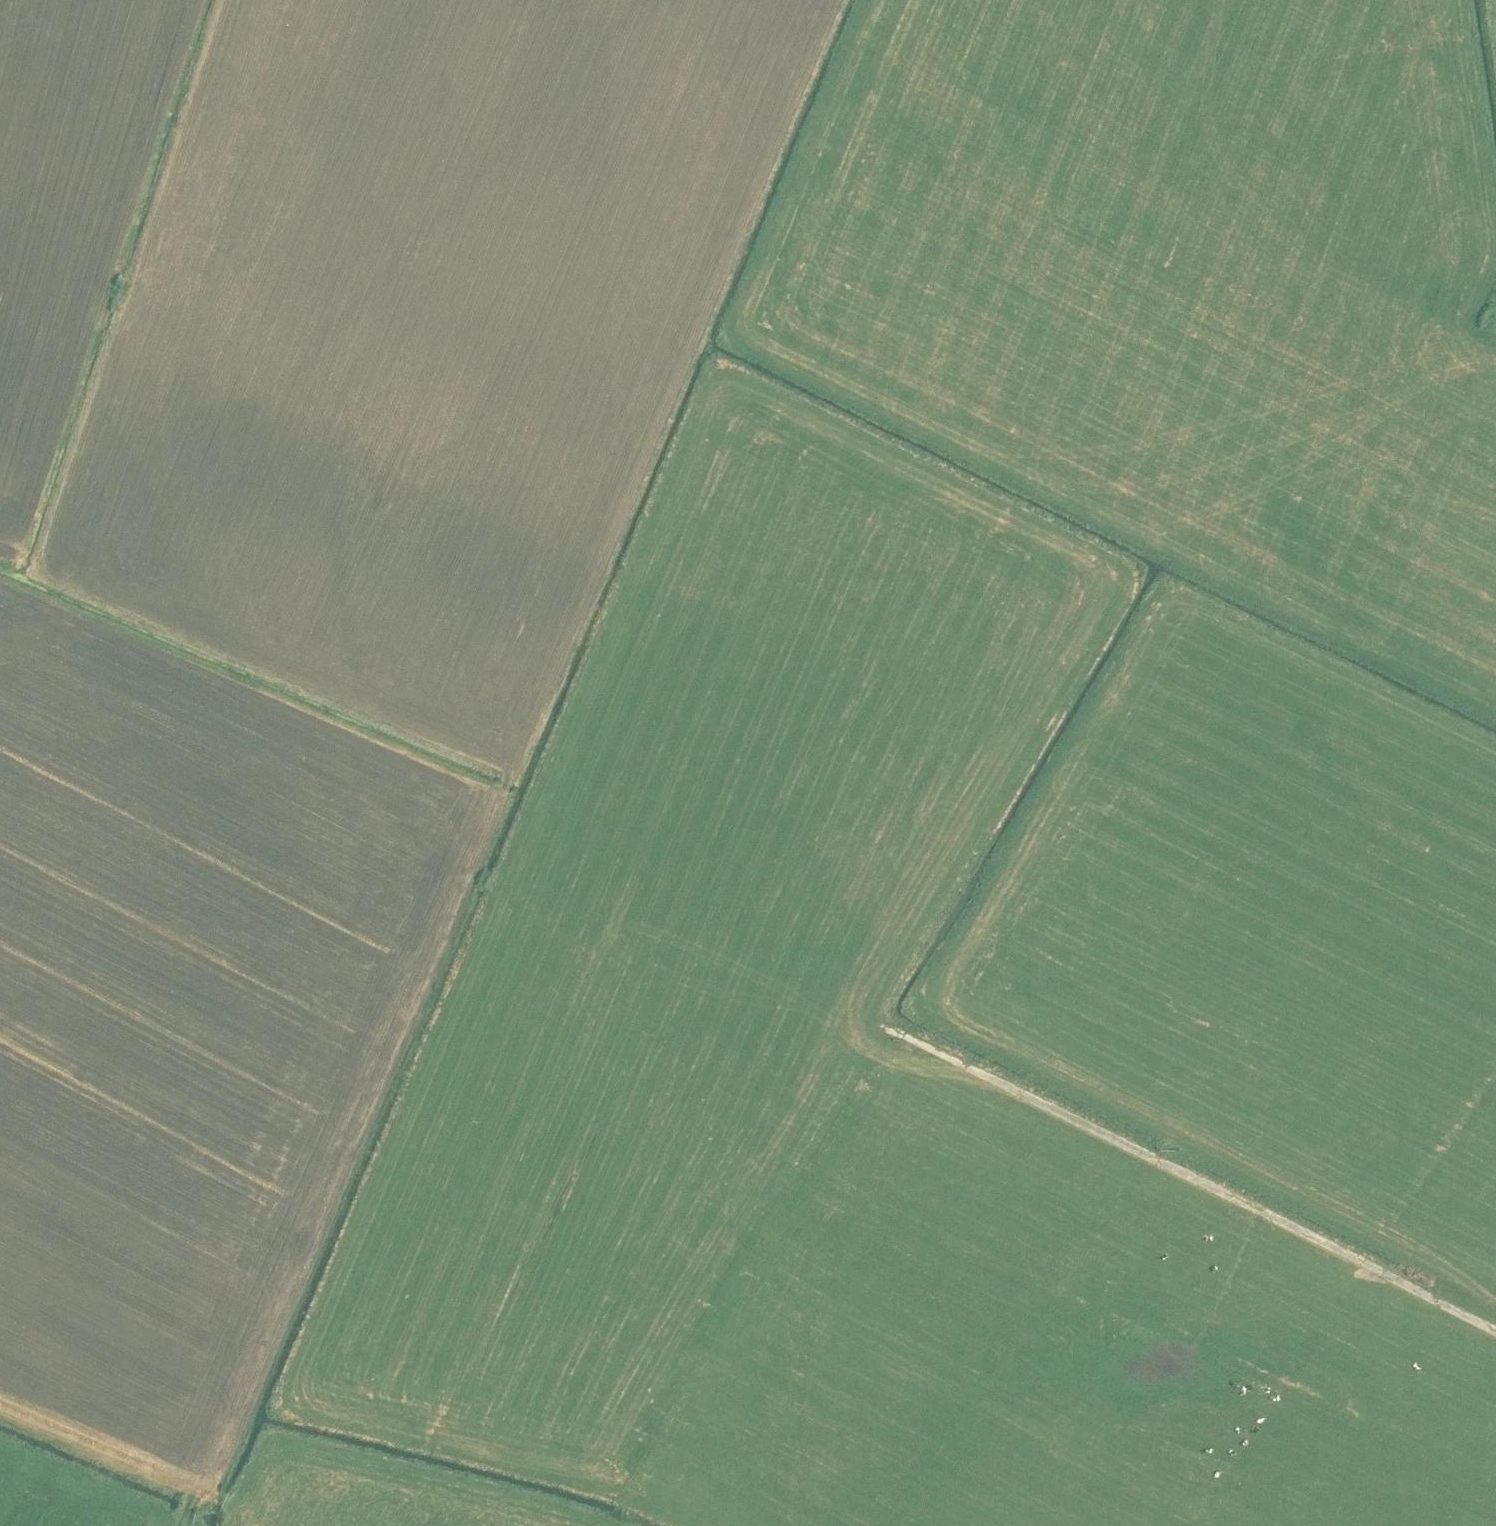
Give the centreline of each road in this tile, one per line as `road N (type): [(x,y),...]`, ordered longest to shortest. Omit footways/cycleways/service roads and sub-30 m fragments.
road 1 (track): [(1495,1326),(899,1028)]

